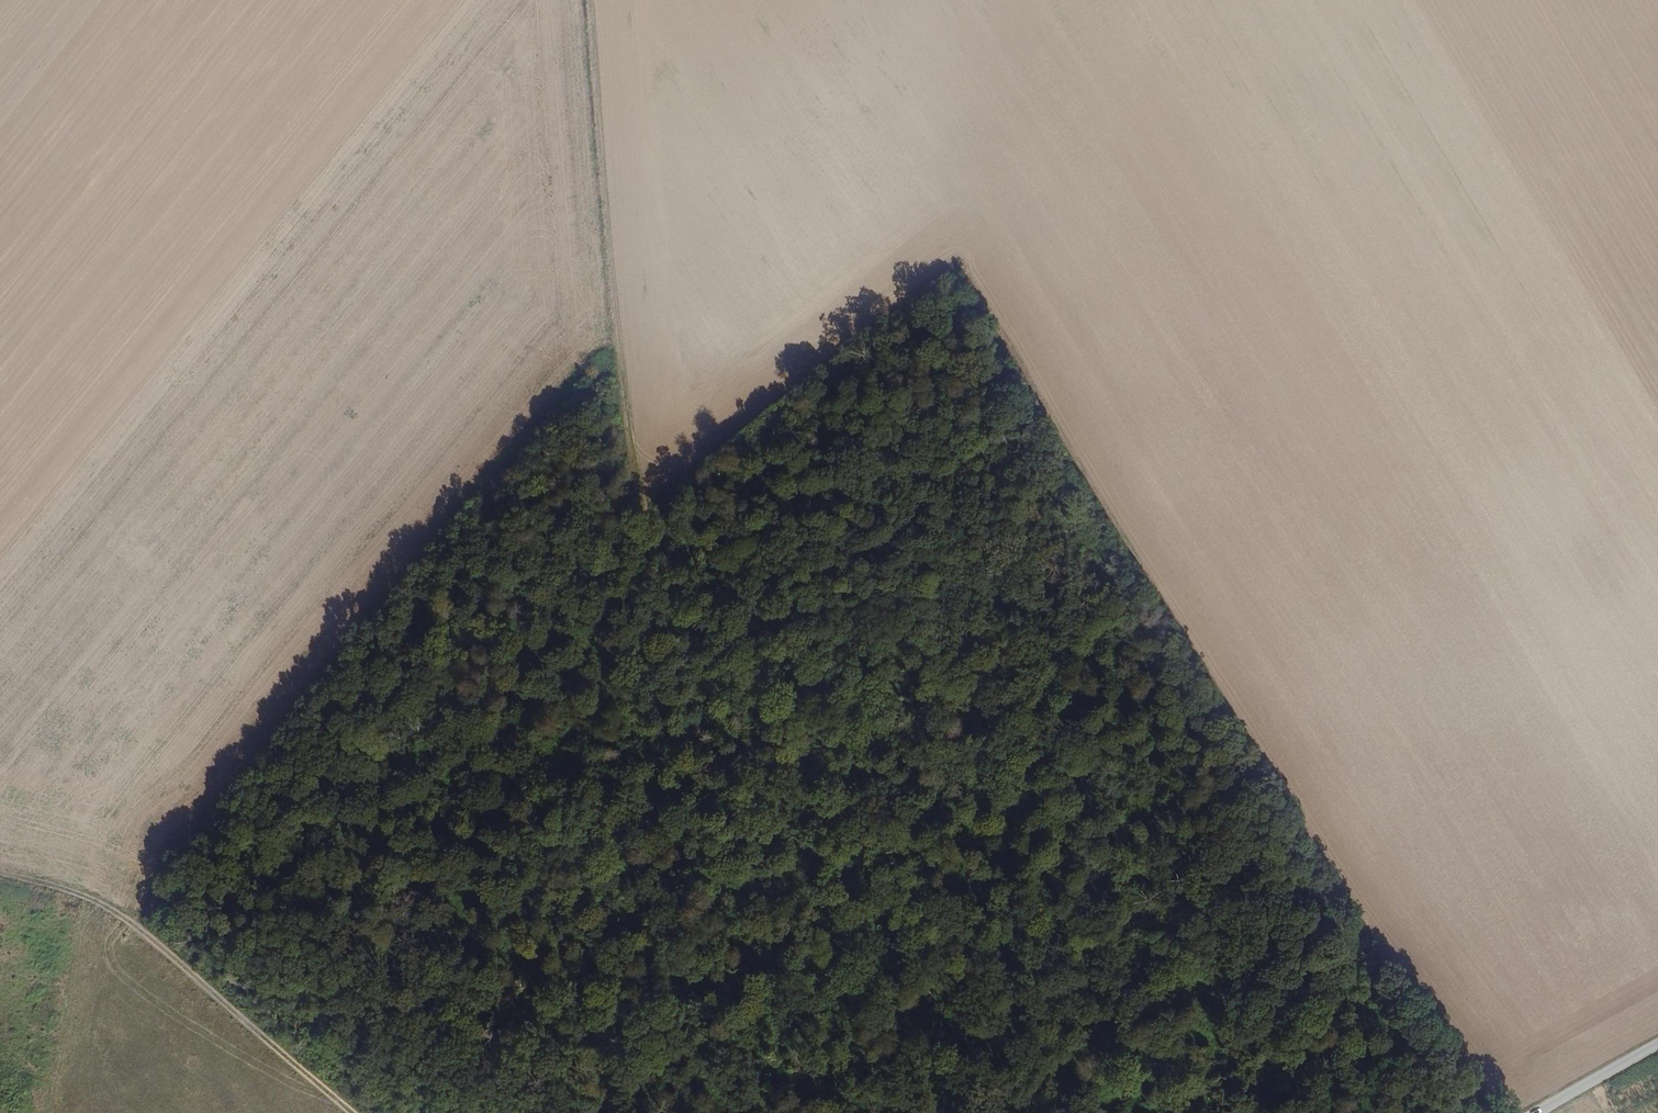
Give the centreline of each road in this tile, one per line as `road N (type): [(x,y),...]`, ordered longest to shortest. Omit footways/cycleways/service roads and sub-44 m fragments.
road 1 (track): [(974,1112),(911,968),(643,536),(611,280),(592,0)]
road 2 (track): [(0,873),(99,902),(132,922),(352,1112)]
road 3 (unclassified): [(1543,1112),(1657,1049)]

